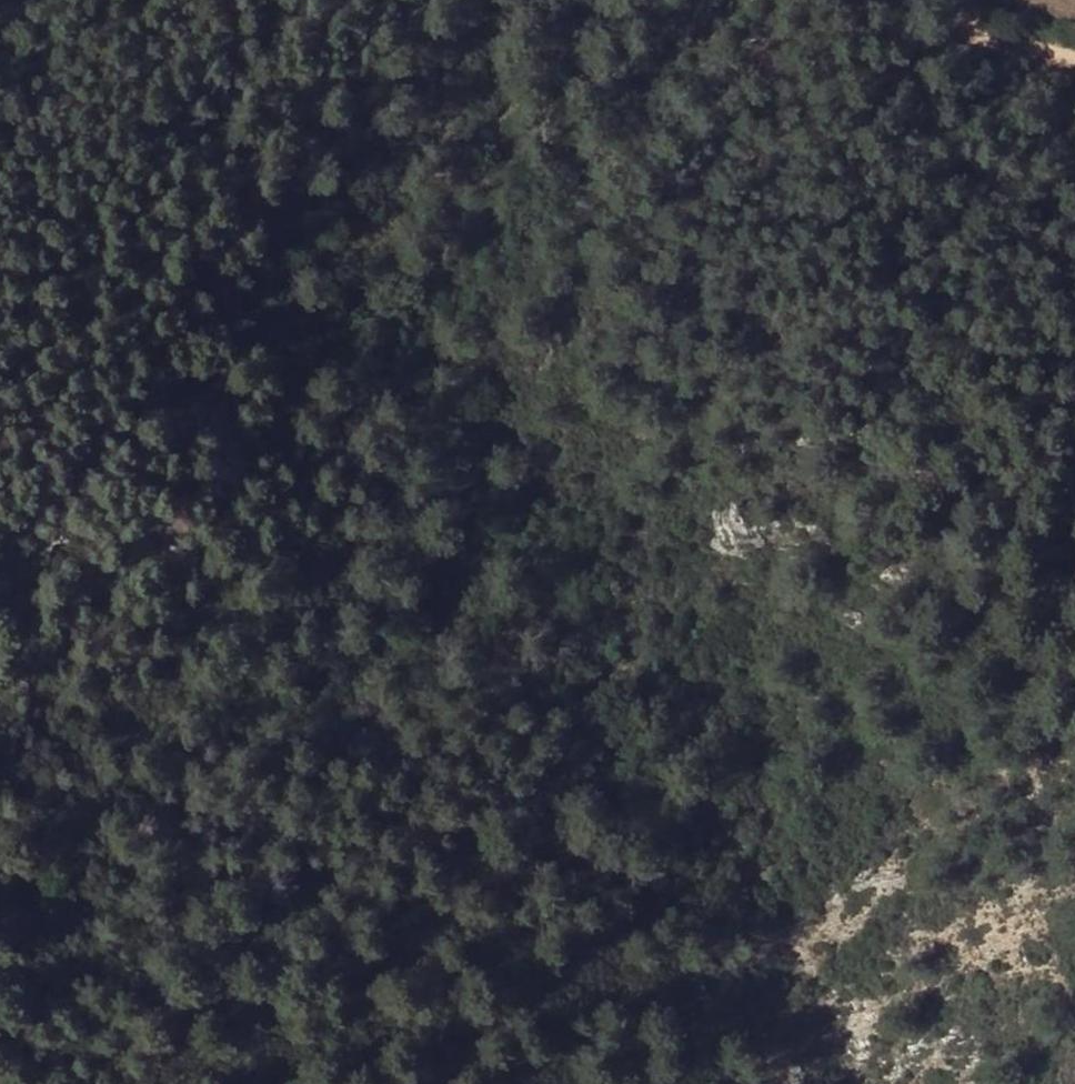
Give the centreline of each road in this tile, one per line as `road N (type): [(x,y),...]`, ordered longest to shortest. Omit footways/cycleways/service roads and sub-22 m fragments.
road 1 (track): [(933,0),(992,45),(1074,63)]

